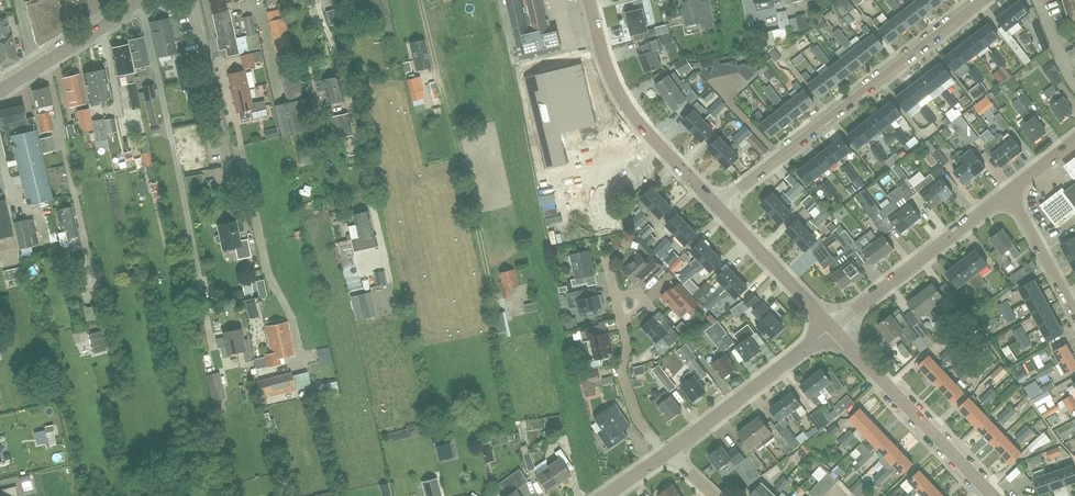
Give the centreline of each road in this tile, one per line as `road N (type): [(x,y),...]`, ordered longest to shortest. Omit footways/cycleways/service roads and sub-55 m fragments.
road 1 (residential): [(982,0),(715,203)]
road 2 (tertiary): [(715,203),(629,110),(589,0)]
road 3 (unclassified): [(993,495),(830,328)]
road 4 (residential): [(830,328),(1011,192)]
road 5 (tertiary): [(667,453),(830,328)]
road 6 (tertiary): [(830,328),(715,203)]
road 7 (secondary): [(0,91),(140,0)]
road 8 (residential): [(667,453),(637,418),(623,373),(621,324)]
road 9 (residential): [(1074,312),(1011,192)]

